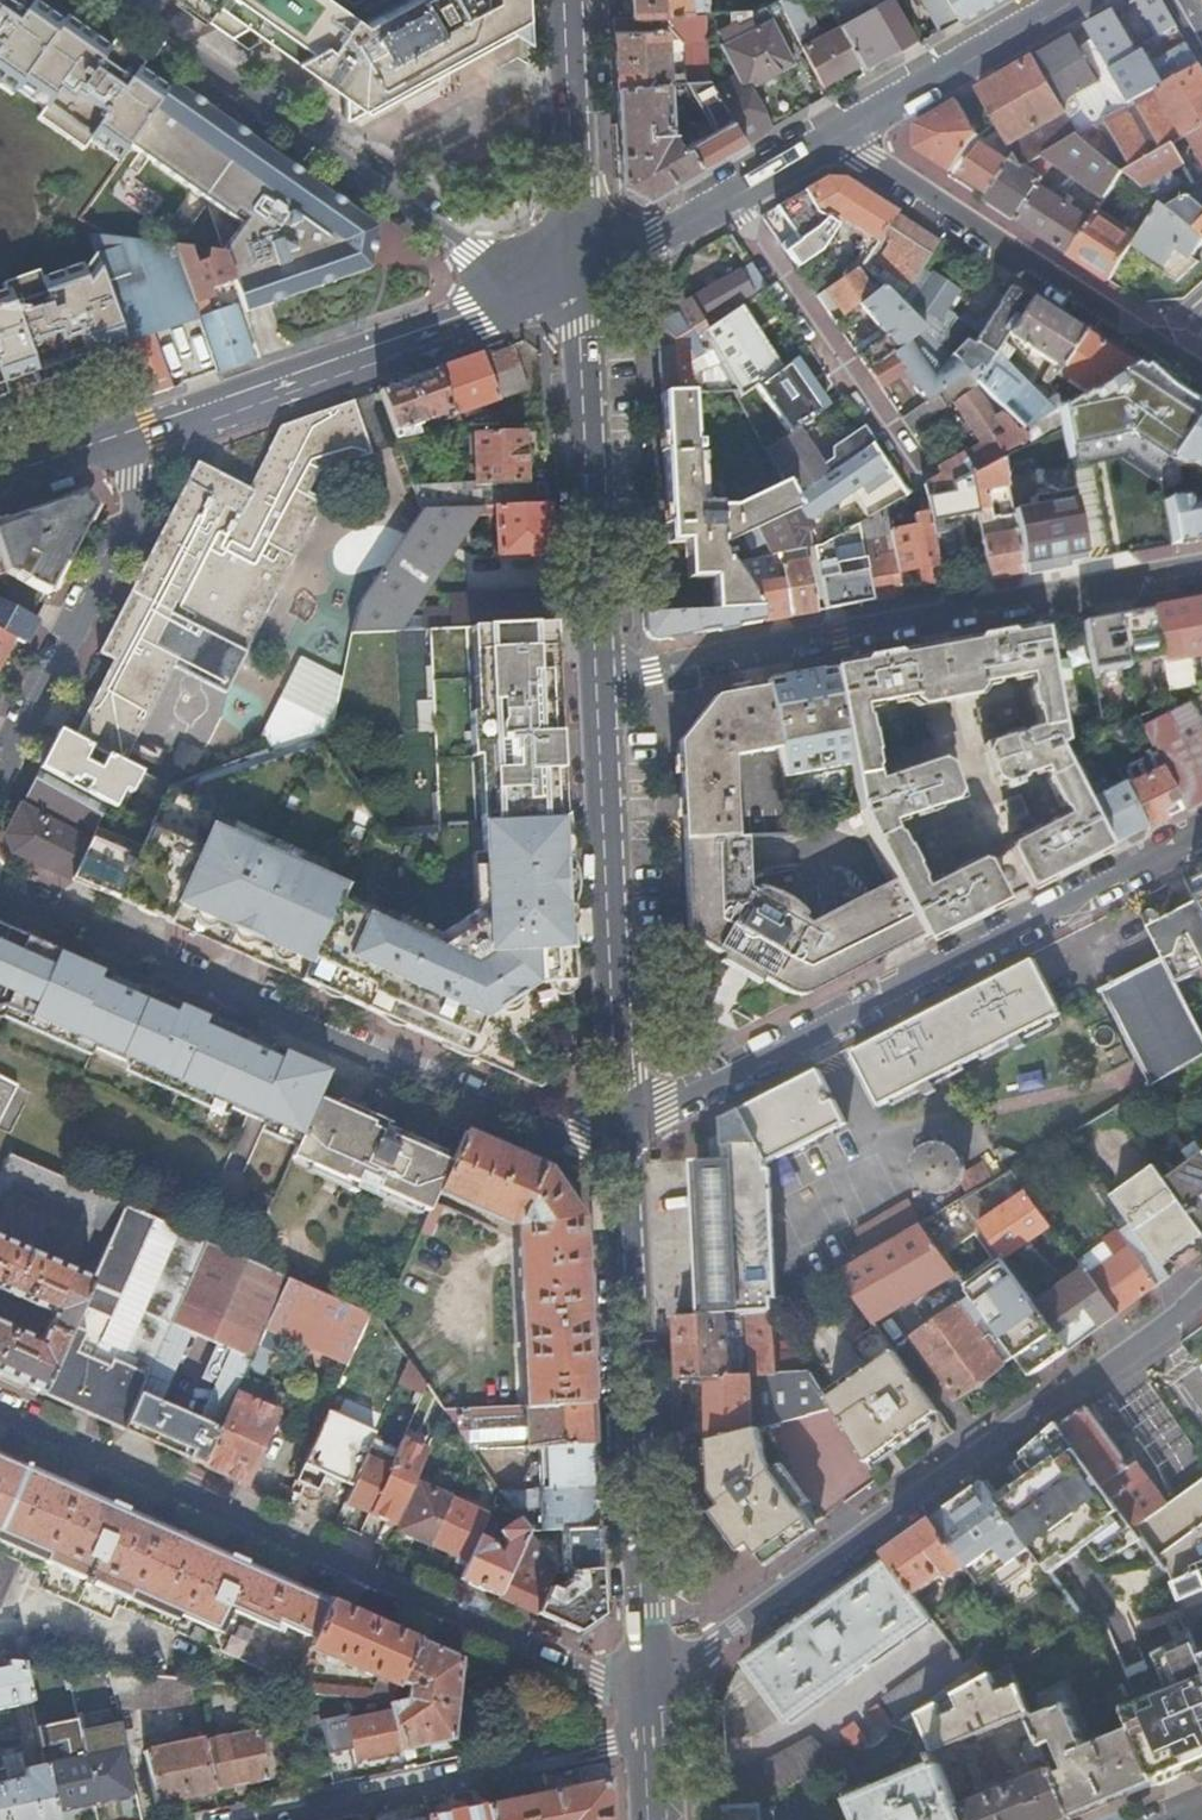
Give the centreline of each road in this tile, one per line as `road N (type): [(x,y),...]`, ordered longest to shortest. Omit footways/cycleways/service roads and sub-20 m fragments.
road 1 (residential): [(0,1415),(605,1676),(644,1676)]
road 2 (residential): [(644,1676),(713,1646),(1042,1406),(1176,1322),(1201,1293)]
road 3 (residential): [(619,1135),(581,1141),(543,1133),(0,890)]
road 4 (residential): [(619,1135),(1201,834)]
road 5 (residential): [(1201,569),(599,682)]
road 6 (secondary): [(644,1676),(619,1135)]
road 7 (residential): [(536,294),(117,0)]
road 8 (secondary): [(619,1135),(599,682)]
road 9 (secondary): [(599,682),(581,281)]
road 10 (residential): [(253,1819),(647,1743)]
road 11 (residential): [(1158,345),(832,135)]
road 12 (secondary): [(174,426),(536,294)]
road 13 (residential): [(174,426),(0,767)]
road 14 (residential): [(725,197),(923,487)]
road 15 (secondary): [(581,281),(570,0)]
road 16 (secondary): [(832,135),(1067,0)]
road 17 (secondary): [(0,488),(174,426)]
road 18 (secondary): [(581,281),(725,197)]
road 19 (secondary): [(725,197),(832,135)]

